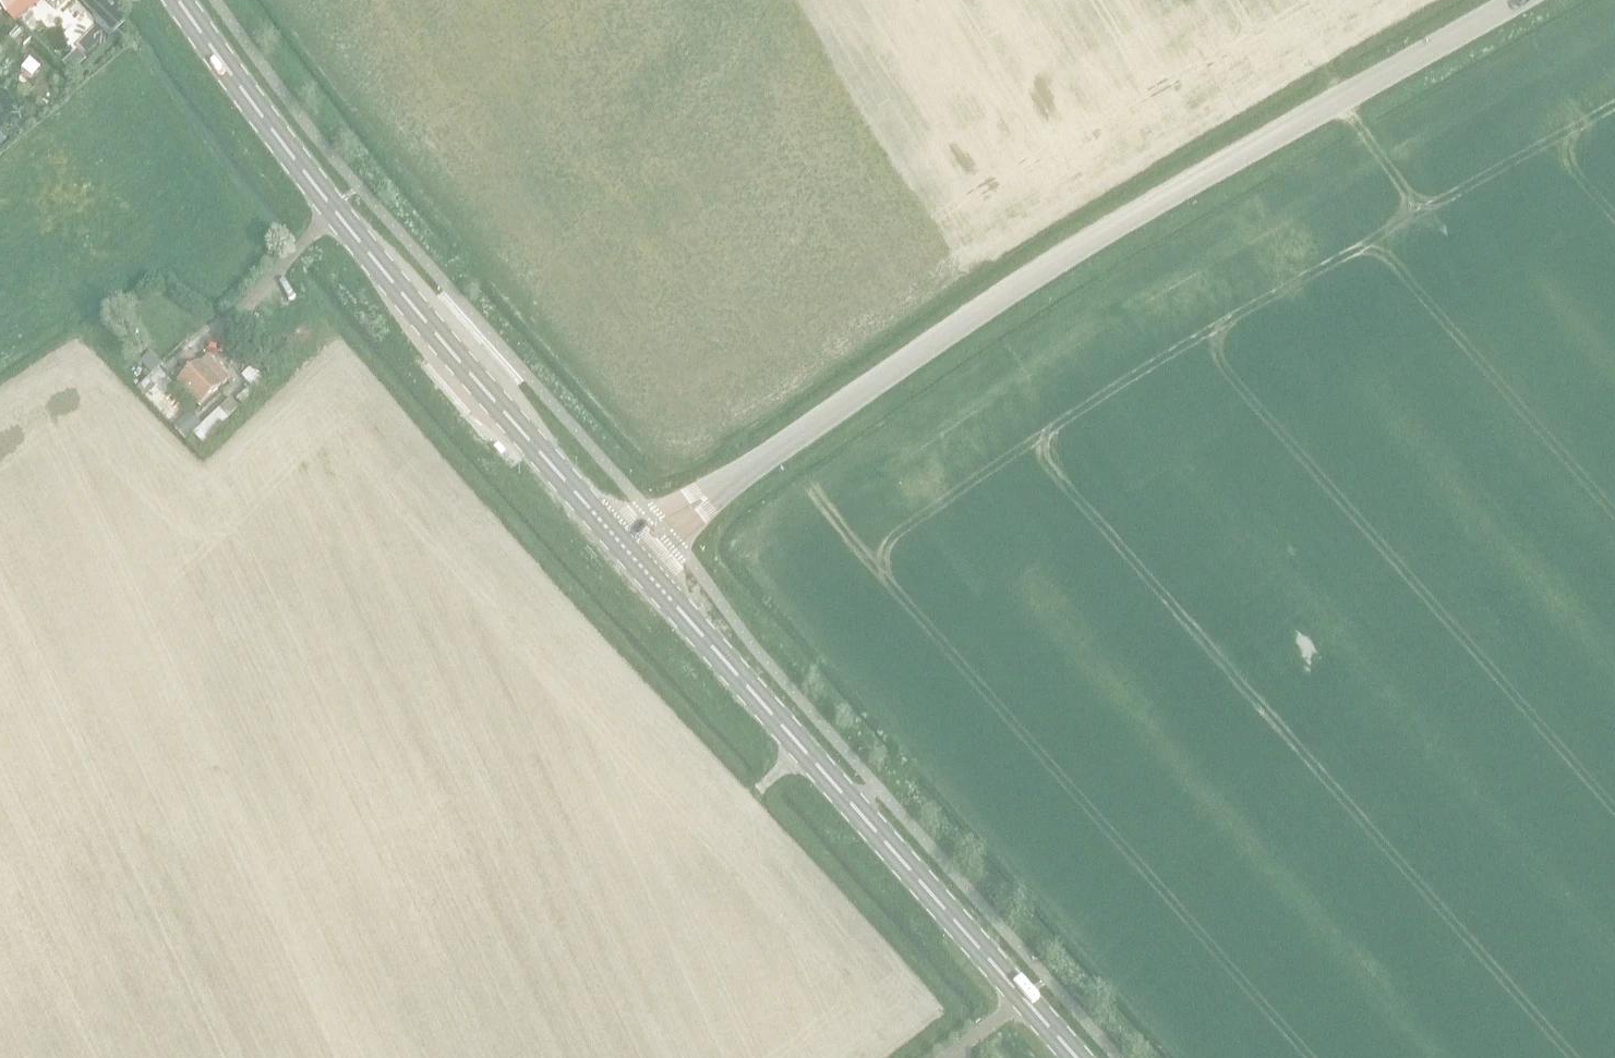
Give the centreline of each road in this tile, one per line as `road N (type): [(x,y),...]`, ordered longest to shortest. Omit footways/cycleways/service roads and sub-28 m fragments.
road 1 (tertiary): [(723,486),(1059,258),(1520,0)]
road 2 (secondary): [(620,541),(286,147),(186,0)]
road 3 (secondary): [(1081,1057),(644,569)]

